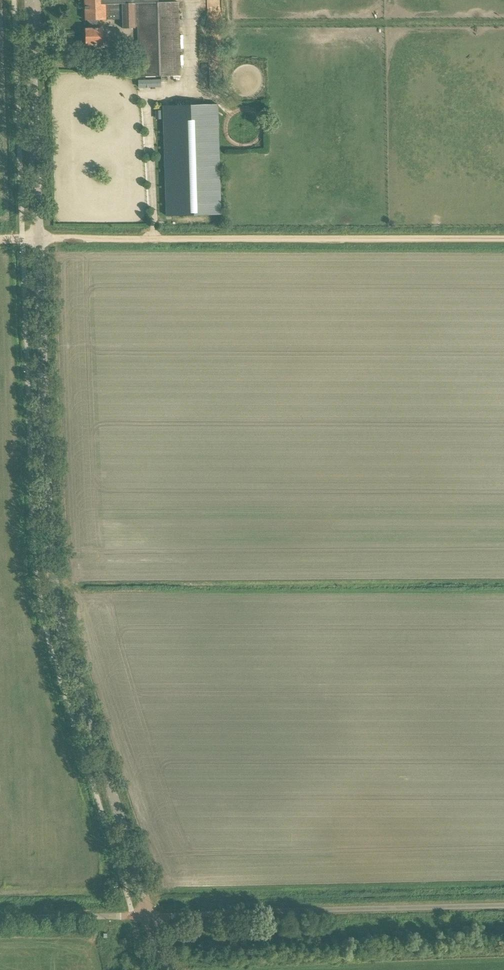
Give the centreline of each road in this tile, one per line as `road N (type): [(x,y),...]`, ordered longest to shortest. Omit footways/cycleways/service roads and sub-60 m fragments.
road 1 (tertiary): [(146,915),(59,614),(47,527),(29,0)]
road 2 (track): [(18,236),(503,239)]
road 3 (unclassified): [(146,915),(503,906)]
road 4 (unclassified): [(146,915),(0,920)]

